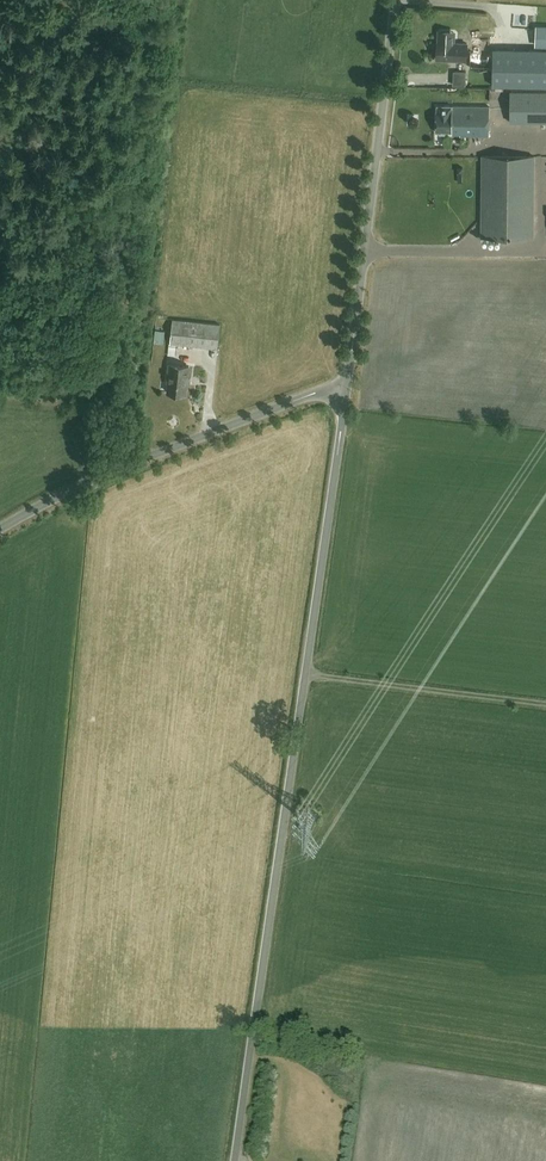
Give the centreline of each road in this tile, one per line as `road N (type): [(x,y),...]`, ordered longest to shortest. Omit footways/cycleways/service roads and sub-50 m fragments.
road 1 (unclassified): [(234,1160),(344,389)]
road 2 (unclassified): [(344,389),(394,0)]
road 3 (unclassified): [(0,530),(62,496),(312,392),(344,389)]
road 4 (track): [(304,674),(545,705)]

